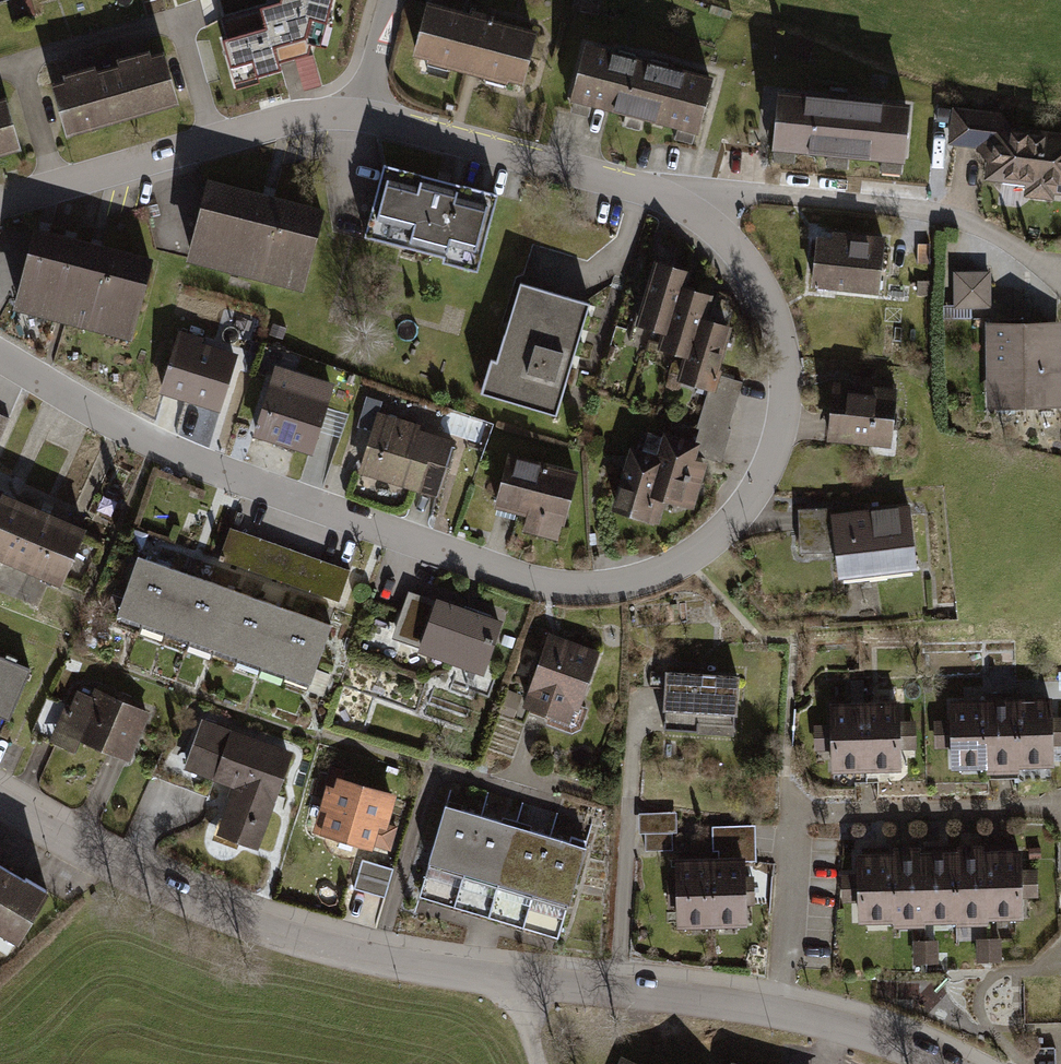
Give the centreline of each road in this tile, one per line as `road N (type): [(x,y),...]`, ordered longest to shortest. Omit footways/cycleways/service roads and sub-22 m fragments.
road 1 (residential): [(0,354),(121,429),(221,475),(554,583),(640,579),(689,558),(739,512),(783,416),(787,363),(775,311),(740,253),(677,196)]
road 2 (residential): [(0,801),(143,883),(256,927),(475,977),(778,1013),(891,1043),(934,1063)]
road 3 (residential): [(677,196),(945,215),(1060,270)]
road 4 (residential): [(358,114),(290,120),(0,202)]
road 5 (residential): [(677,196),(358,114)]

